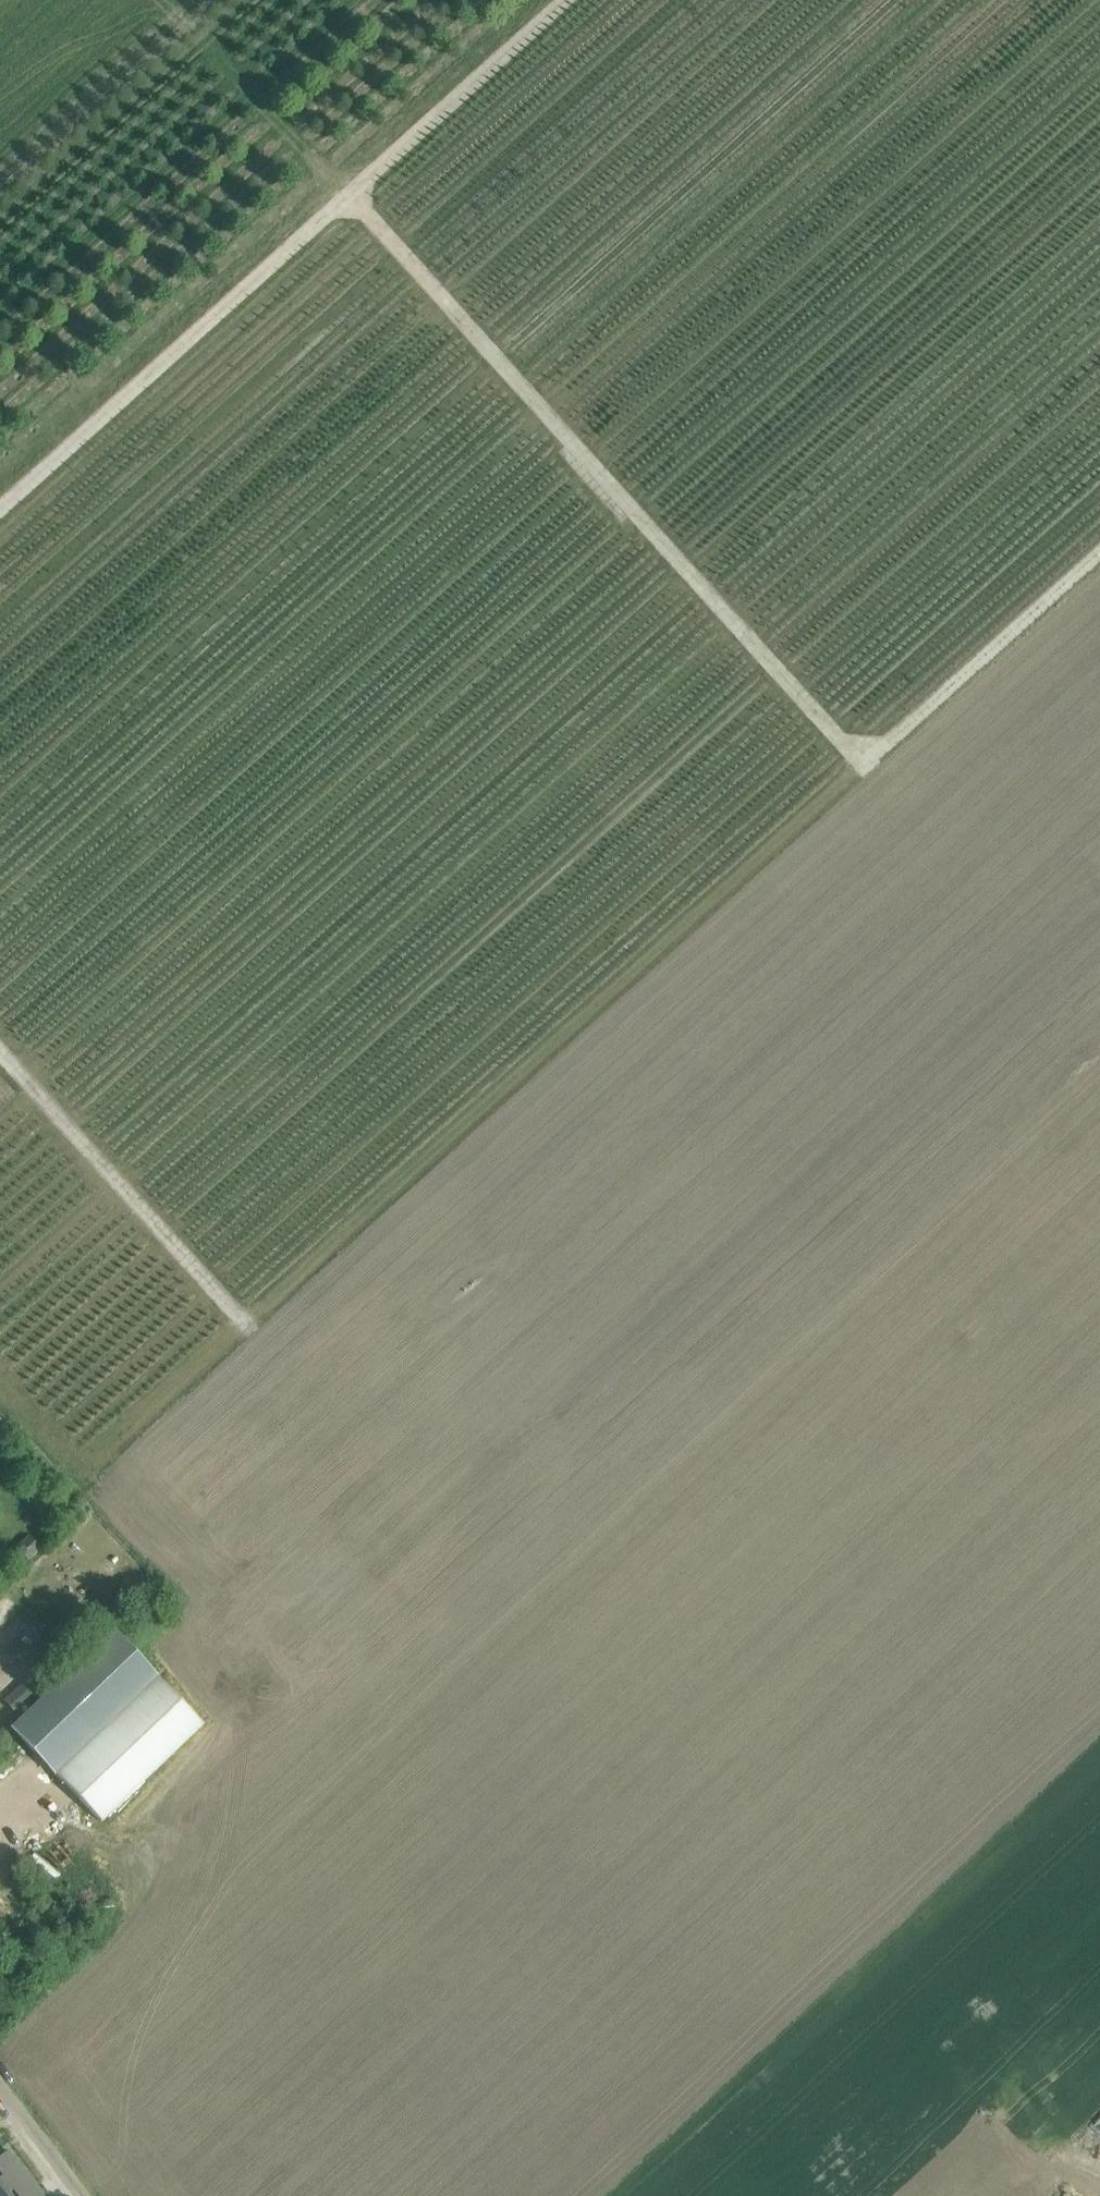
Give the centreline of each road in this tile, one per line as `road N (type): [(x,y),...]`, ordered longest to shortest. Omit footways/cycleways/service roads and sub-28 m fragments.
road 1 (residential): [(83,2195),(0,2087)]

